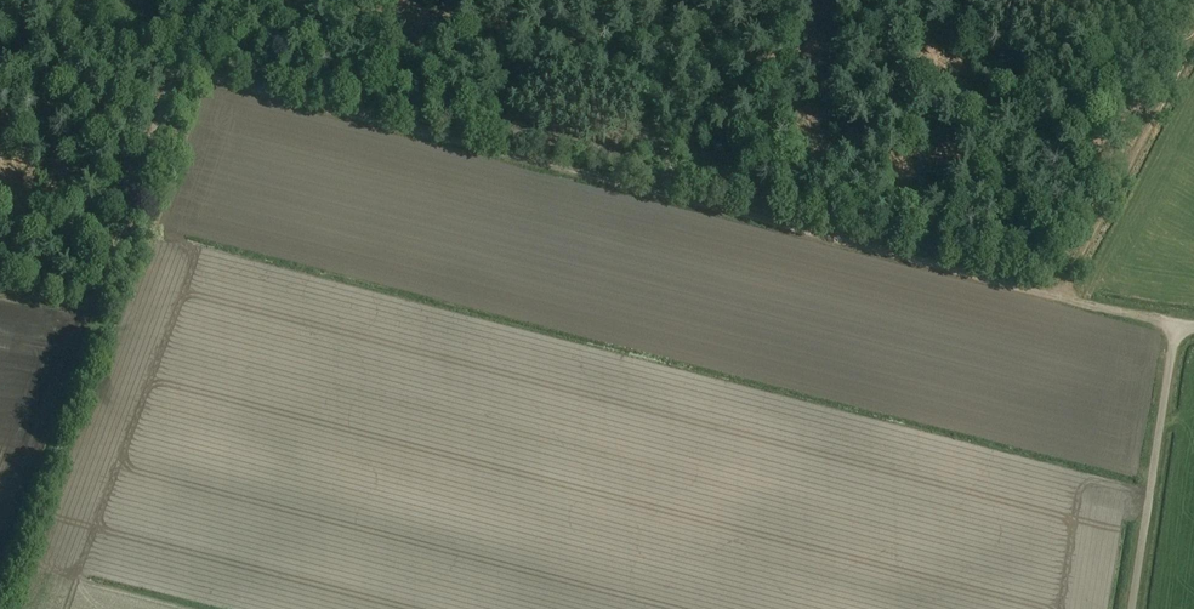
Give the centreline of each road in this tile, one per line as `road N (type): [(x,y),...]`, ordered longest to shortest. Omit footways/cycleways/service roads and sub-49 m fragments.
road 1 (track): [(179,67),(1177,324)]
road 2 (track): [(0,295),(92,310),(208,0)]
road 3 (unclassified): [(1132,608),(1177,324),(1193,327)]
road 4 (track): [(1193,41),(1059,297)]

